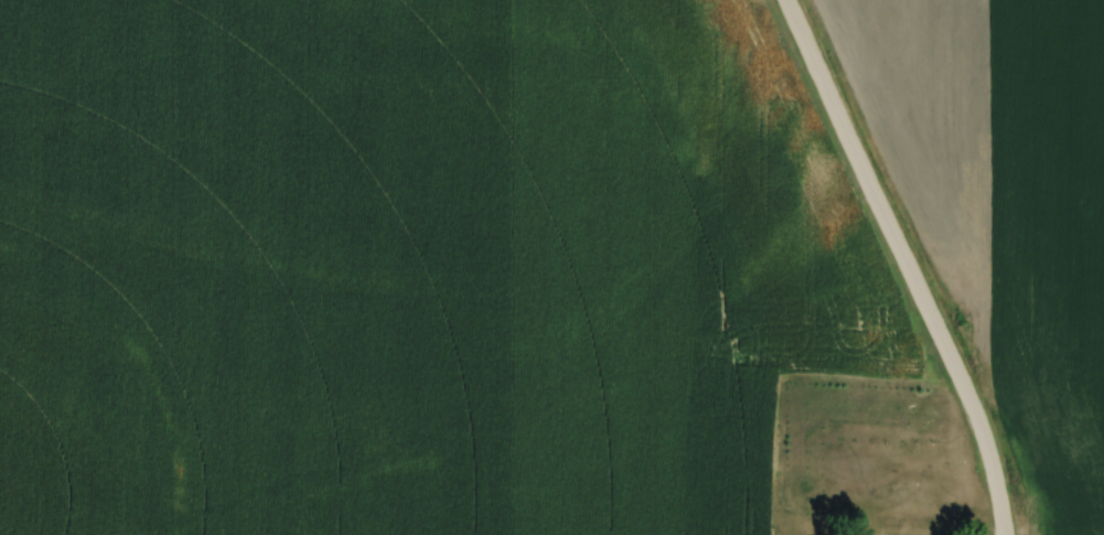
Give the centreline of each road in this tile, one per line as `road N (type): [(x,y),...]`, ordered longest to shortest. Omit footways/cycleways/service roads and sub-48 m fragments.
road 1 (residential): [(1003,534),(973,398),(783,0)]

